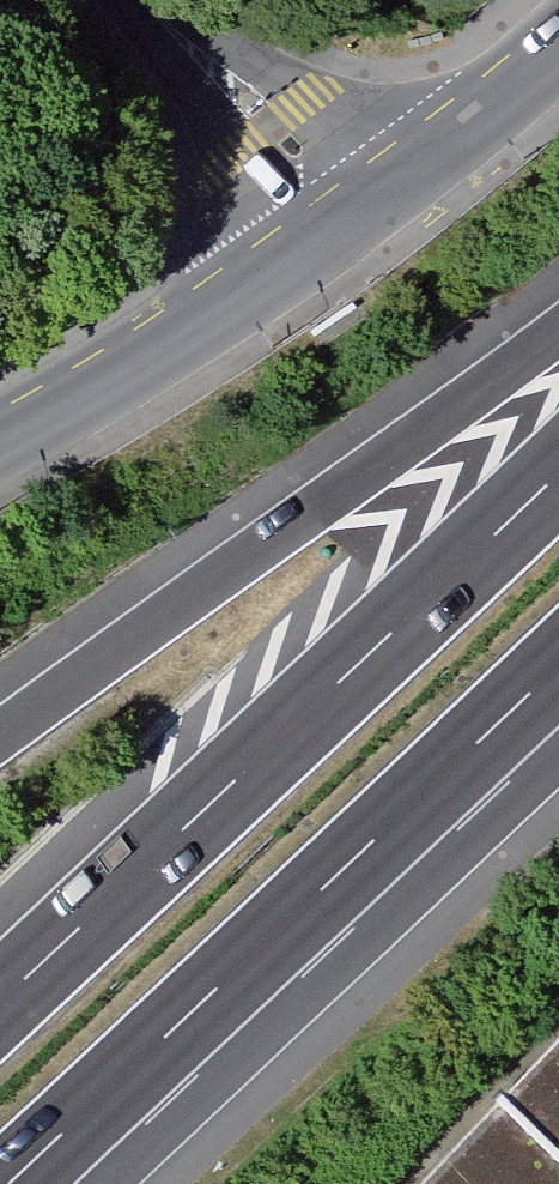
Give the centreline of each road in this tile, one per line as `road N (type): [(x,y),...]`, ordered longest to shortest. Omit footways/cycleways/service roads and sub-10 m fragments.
road 1 (motorway): [(558,471),(0,998)]
road 2 (motorway): [(13,1183),(558,670)]
road 3 (motorway): [(558,328),(0,733)]
road 4 (secondary): [(338,229),(187,333),(0,442)]
road 5 (residential): [(338,229),(144,0)]
road 6 (secondary): [(338,229),(558,48)]

